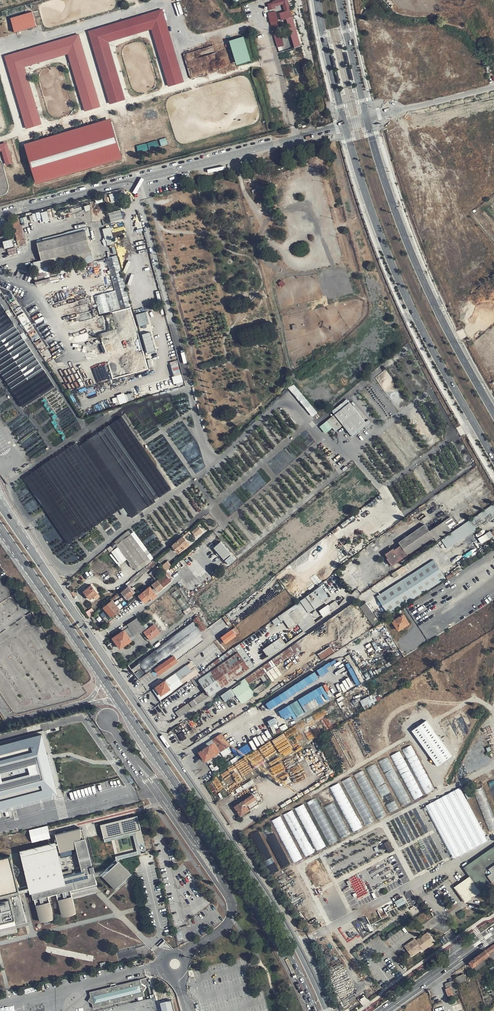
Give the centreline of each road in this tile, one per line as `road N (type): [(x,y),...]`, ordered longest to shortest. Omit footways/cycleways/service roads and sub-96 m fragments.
road 1 (primary): [(327,1010),(268,894),(0,505)]
road 2 (secondary): [(345,124),(413,312),(493,459)]
road 3 (primary): [(121,704),(262,912),(313,1010)]
road 4 (unclassified): [(345,124),(0,216)]
road 5 (secondary): [(493,414),(416,266),(367,118)]
road 6 (track): [(150,197),(213,425),(234,424),(263,405)]
road 7 (primary): [(0,527),(99,671)]
road 8 (unclassified): [(383,1010),(493,932)]
road 9 (unclassified): [(493,86),(367,118)]
road 10 (secondary): [(317,0),(345,124)]
road 11 (secondary): [(367,118),(339,0)]

